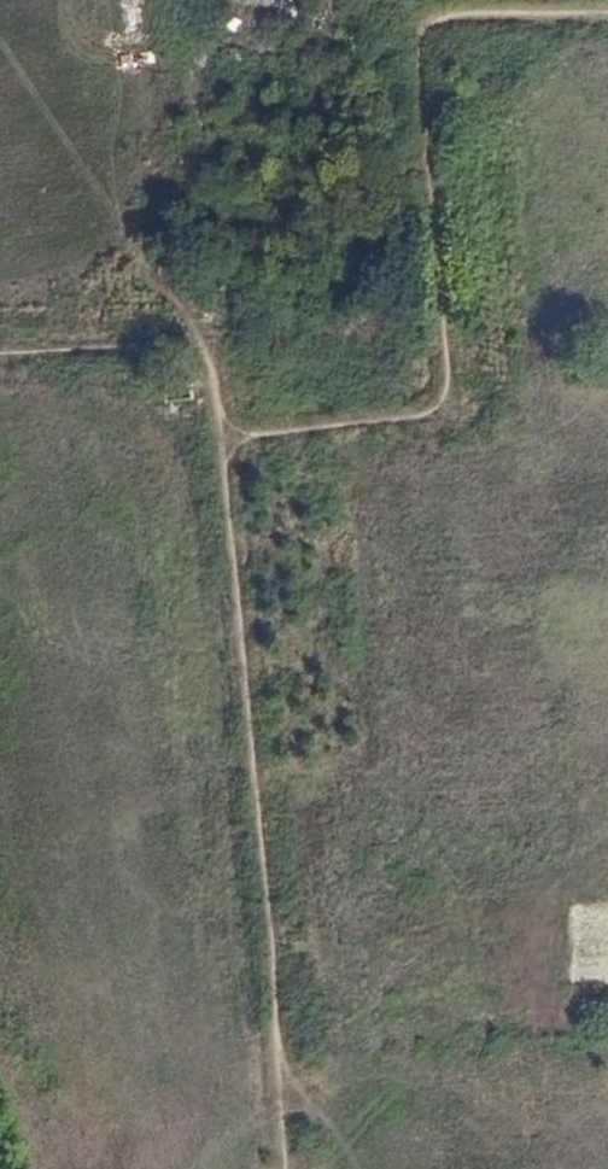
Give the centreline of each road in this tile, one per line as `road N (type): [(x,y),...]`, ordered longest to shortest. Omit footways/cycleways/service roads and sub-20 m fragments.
road 1 (track): [(607,8),(443,15),(425,32),(443,401),(401,416),(223,437)]
road 2 (track): [(223,437),(270,923)]
road 3 (track): [(223,437),(207,352),(0,357)]
road 4 (track): [(284,1168),(270,923)]

